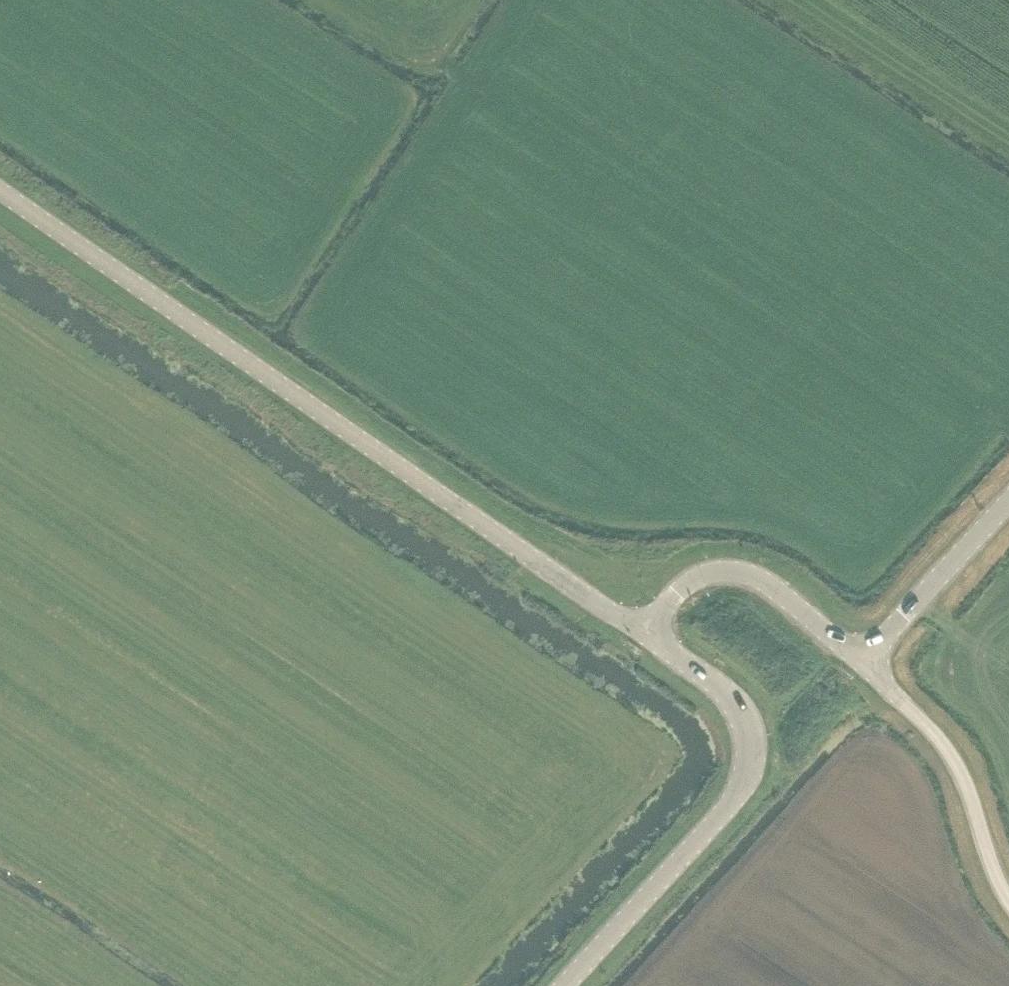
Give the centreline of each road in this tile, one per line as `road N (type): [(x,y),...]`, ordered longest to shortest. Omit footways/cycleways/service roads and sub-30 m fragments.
road 1 (secondary): [(644,634),(0,191)]
road 2 (tertiary): [(565,985),(710,828),(746,769),(745,728),(725,692),(644,634)]
road 3 (unclassified): [(1008,899),(977,797),(936,729),(861,662)]
road 4 (secondary): [(861,662),(771,585),(742,572),(712,572),(686,585),(644,634)]
road 5 (secondary): [(861,662),(1008,504)]

